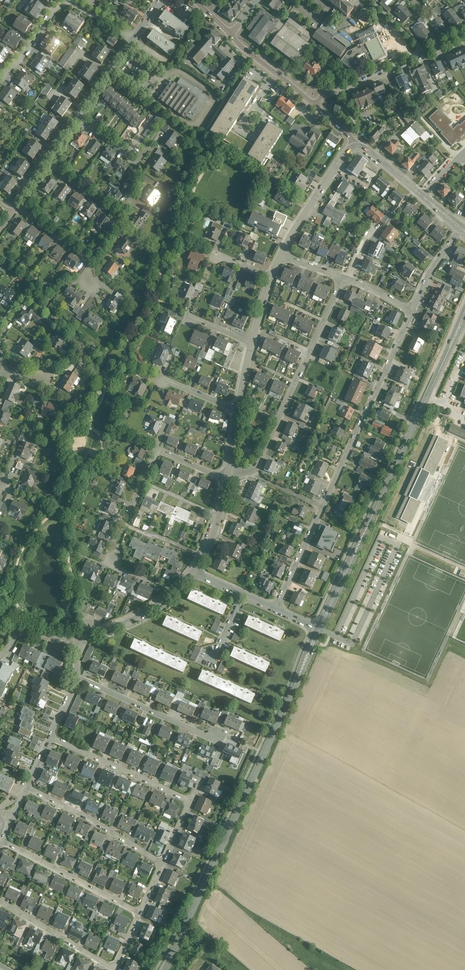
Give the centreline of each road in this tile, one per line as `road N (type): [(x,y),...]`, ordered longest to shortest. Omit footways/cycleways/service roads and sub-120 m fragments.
road 1 (secondary): [(165,969),(320,631)]
road 2 (secondary): [(320,631),(464,317)]
road 3 (residential): [(276,609),(412,311)]
road 4 (residential): [(344,279),(262,464),(228,476)]
road 5 (residential): [(0,901),(112,968),(139,914)]
road 6 (residential): [(128,43),(79,10),(56,7),(0,75)]
road 7 (residential): [(2,839),(139,914)]
road 8 (residential): [(77,674),(219,736)]
road 9 (residential): [(50,737),(191,800)]
road 10 (residential): [(27,787),(161,862)]
road 11 (tertiary): [(356,146),(281,255)]
road 12 (residential): [(76,116),(135,165),(121,218)]
road 13 (residential): [(425,54),(329,91),(316,107)]

